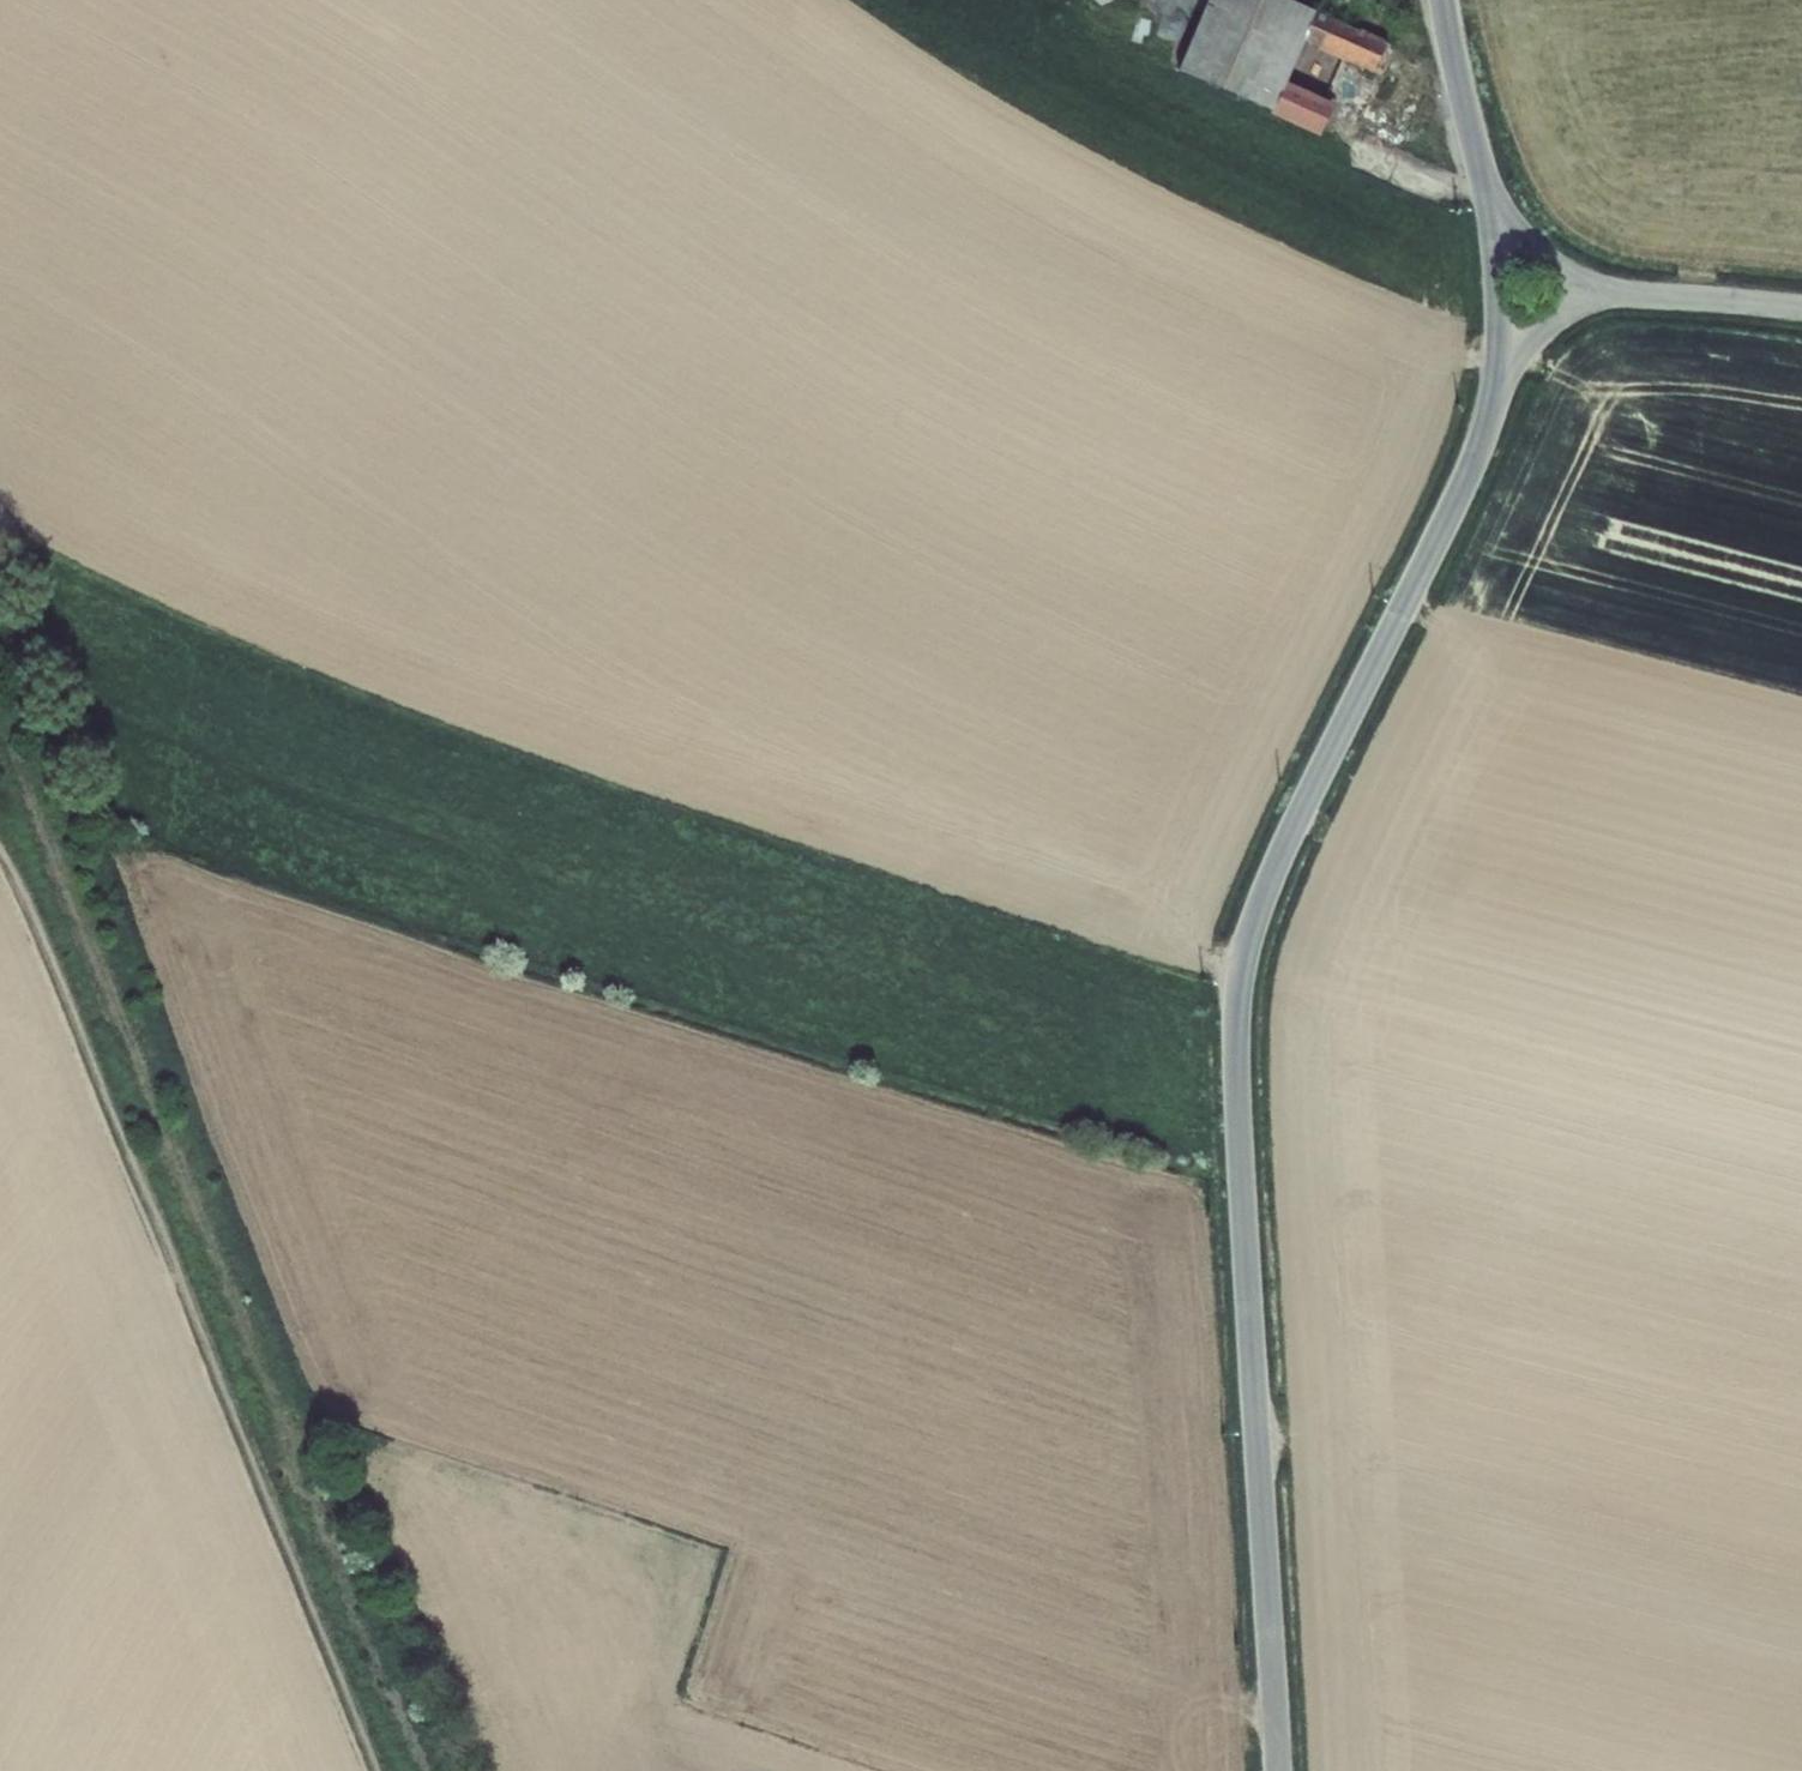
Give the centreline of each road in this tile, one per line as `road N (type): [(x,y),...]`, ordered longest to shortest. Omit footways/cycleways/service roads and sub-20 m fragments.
road 1 (tertiary): [(1277,1770),(1237,1101),(1239,971),(1273,865),(1477,455),(1498,383)]
road 2 (tertiary): [(1488,200),(1442,0)]
road 3 (unclassified): [(1801,307),(1605,293)]
road 4 (tertiary): [(1498,383),(1488,200)]
road 5 (unclassified): [(1605,293),(1556,265),(1488,200)]
road 6 (unclassified): [(1498,383),(1551,322),(1605,293)]

